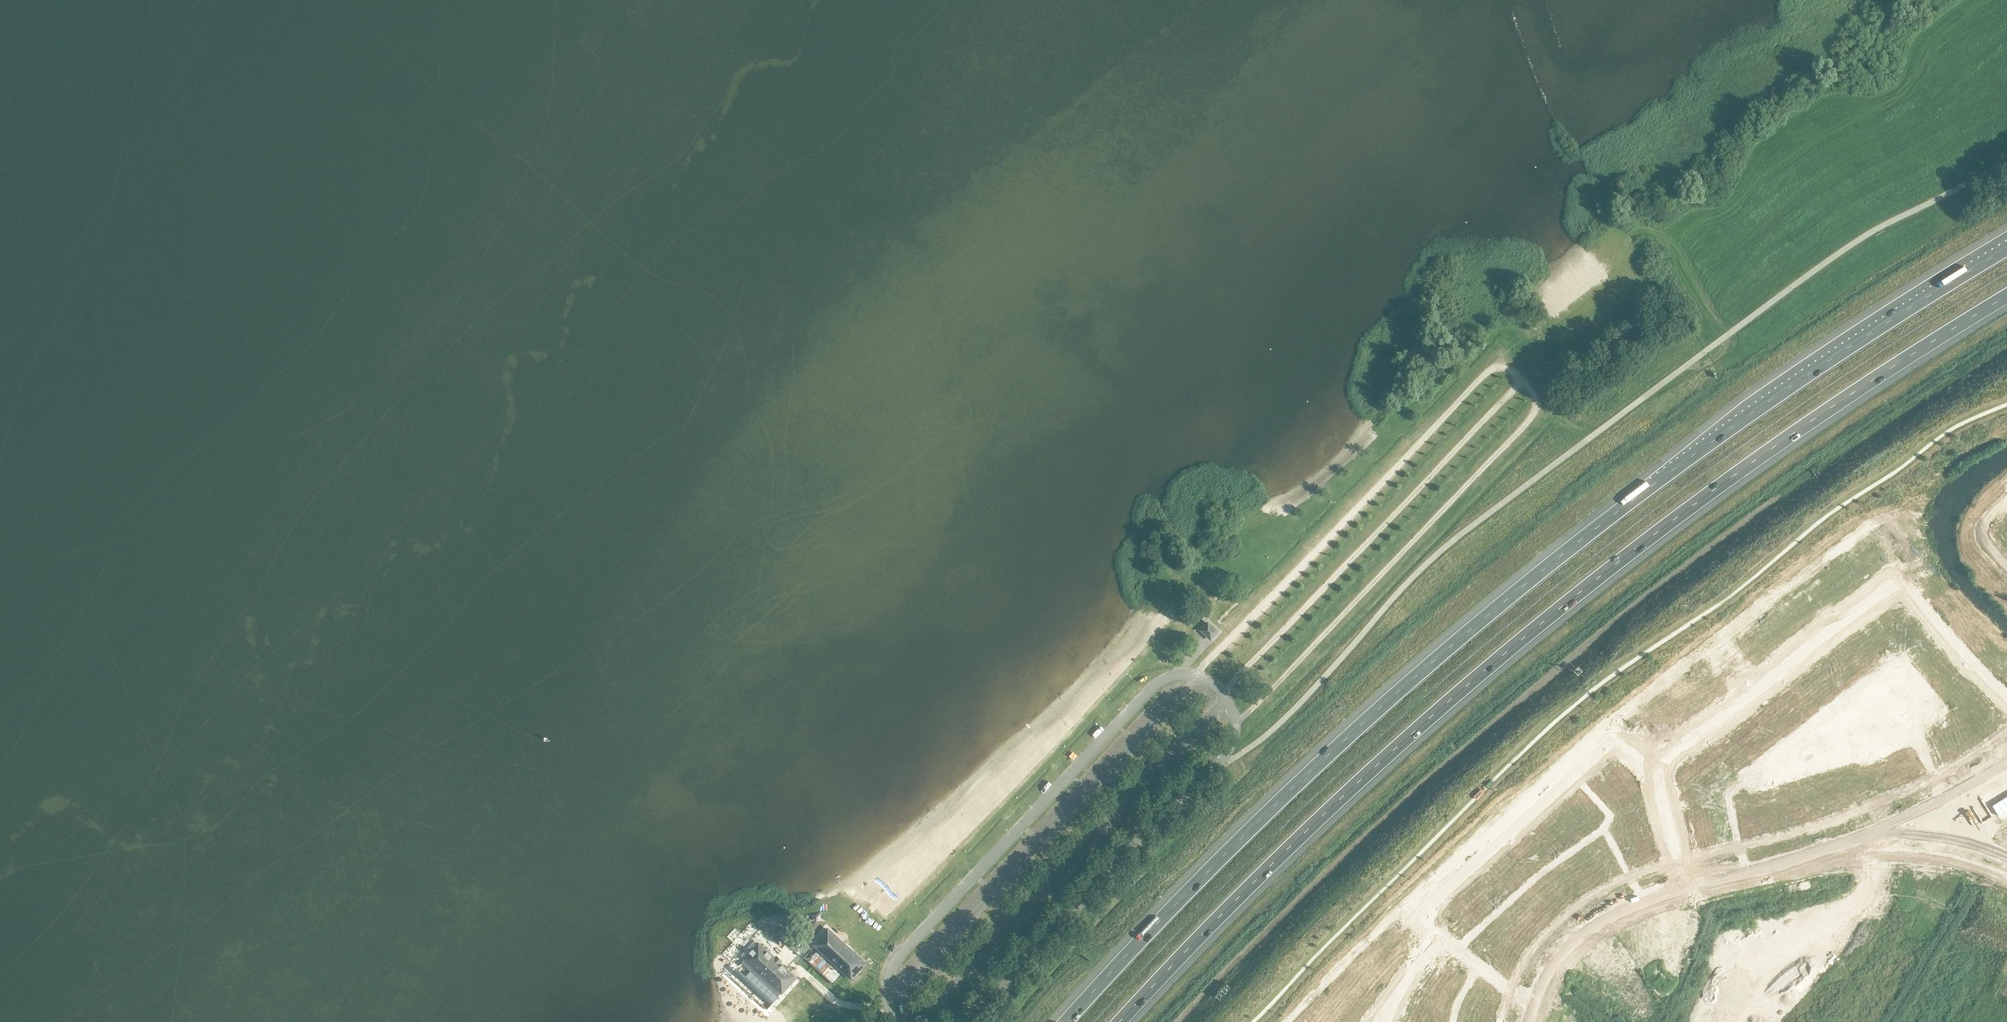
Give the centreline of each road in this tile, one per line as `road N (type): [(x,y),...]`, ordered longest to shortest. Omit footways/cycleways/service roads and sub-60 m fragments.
road 1 (motorway): [(2006,249),(1689,458),(1443,654),(1258,821),(1068,1021)]
road 2 (motorway): [(1120,1021),(1299,836),(1467,688),(1708,497),(2006,298)]
road 3 (residential): [(1650,777),(1611,741),(1415,917),(1439,939)]
road 4 (residential): [(1684,893),(1834,858),(1895,833)]
road 5 (residential): [(1798,658),(1650,777)]
road 6 (residential): [(1540,1005),(1563,961),(1587,942),(1684,893)]
road 7 (residential): [(1895,833),(2006,770)]
road 8 (residential): [(1650,777),(1684,893)]
road 9 (residential): [(1439,939),(1540,1005)]

